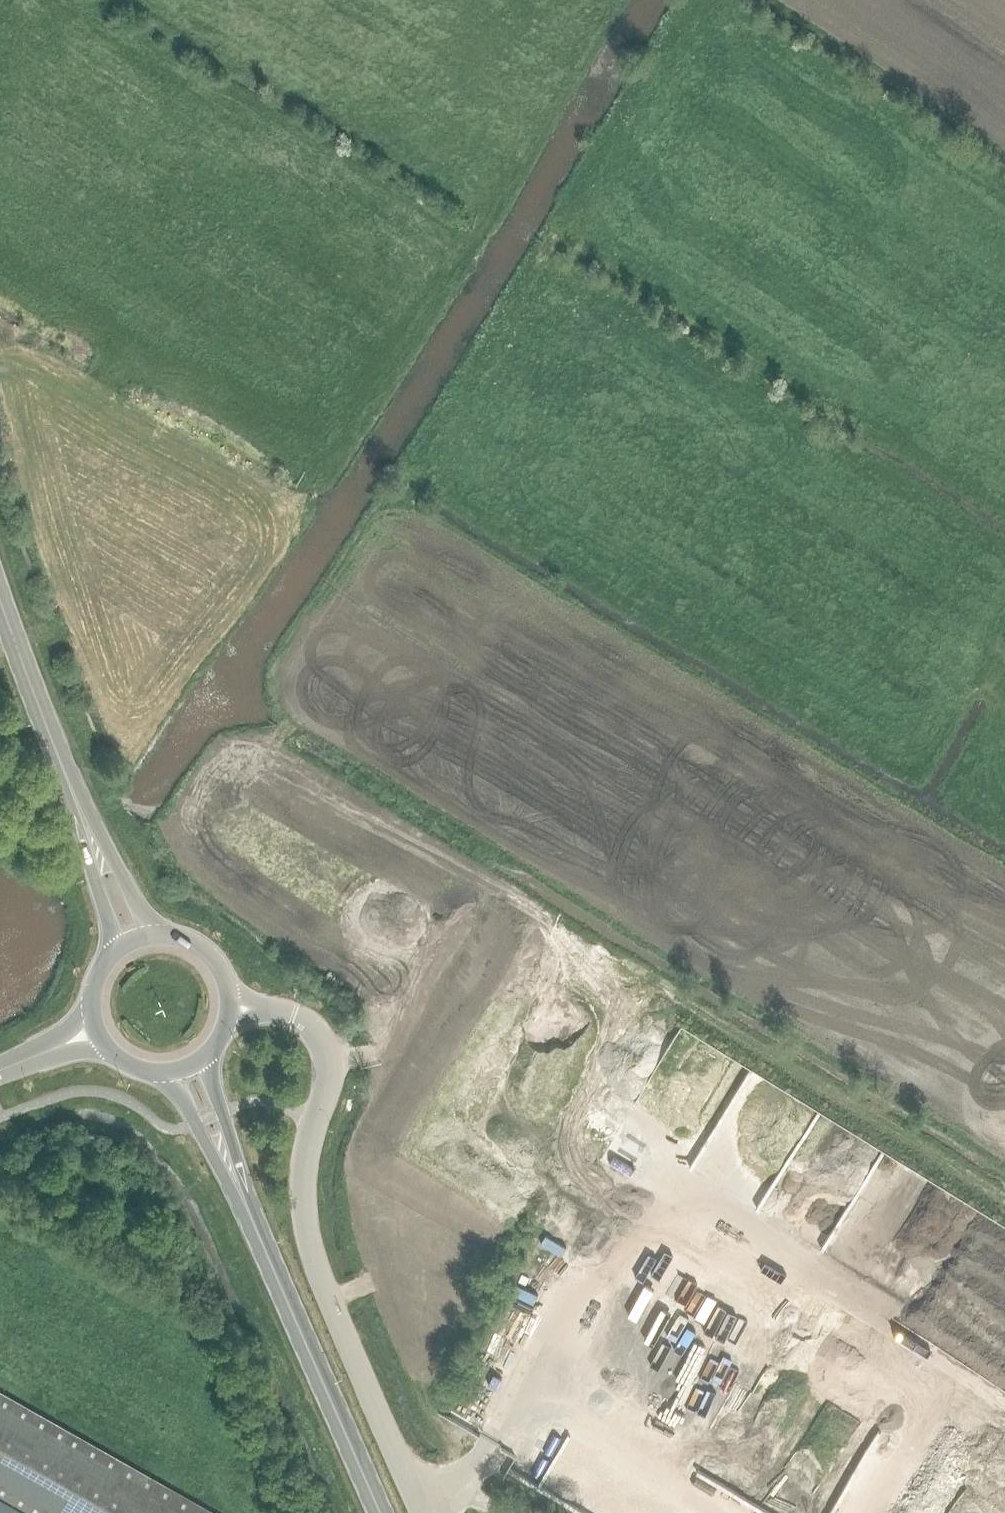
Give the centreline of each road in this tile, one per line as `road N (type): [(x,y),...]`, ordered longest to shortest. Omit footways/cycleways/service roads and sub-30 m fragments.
road 1 (tertiary): [(419,1512),(310,1249),(309,1153),(330,1087),(330,1054),(314,1028),(288,1014),(228,1010)]
road 2 (primary): [(381,1512),(259,1238)]
road 3 (primary): [(79,807),(0,603)]
road 4 (primary): [(259,1238),(210,1053)]
road 5 (primary): [(163,1074),(259,1238)]
road 6 (primary): [(160,938),(79,807)]
road 7 (primary): [(79,807),(120,952)]

